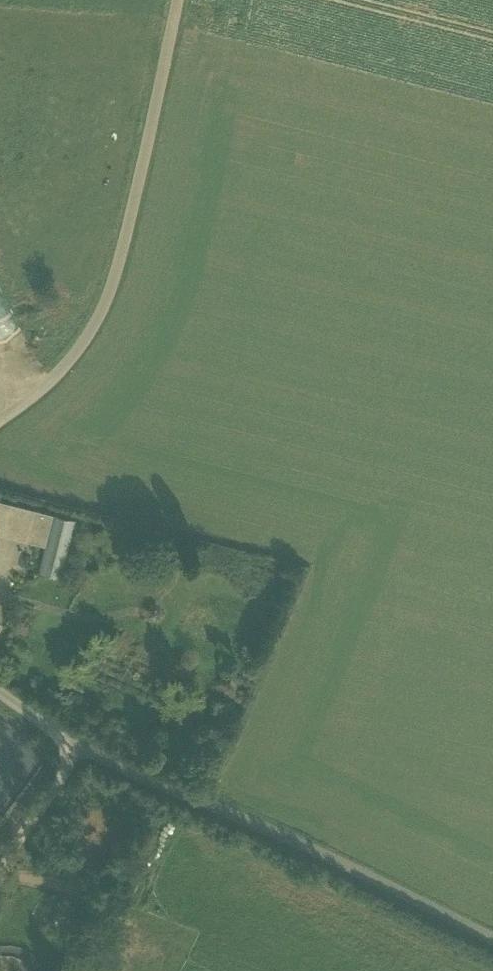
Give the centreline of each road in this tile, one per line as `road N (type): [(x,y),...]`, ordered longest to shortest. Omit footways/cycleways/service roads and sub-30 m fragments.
road 1 (track): [(492,942),(69,741),(0,690)]
road 2 (track): [(0,420),(71,358),(112,287),(178,0)]

